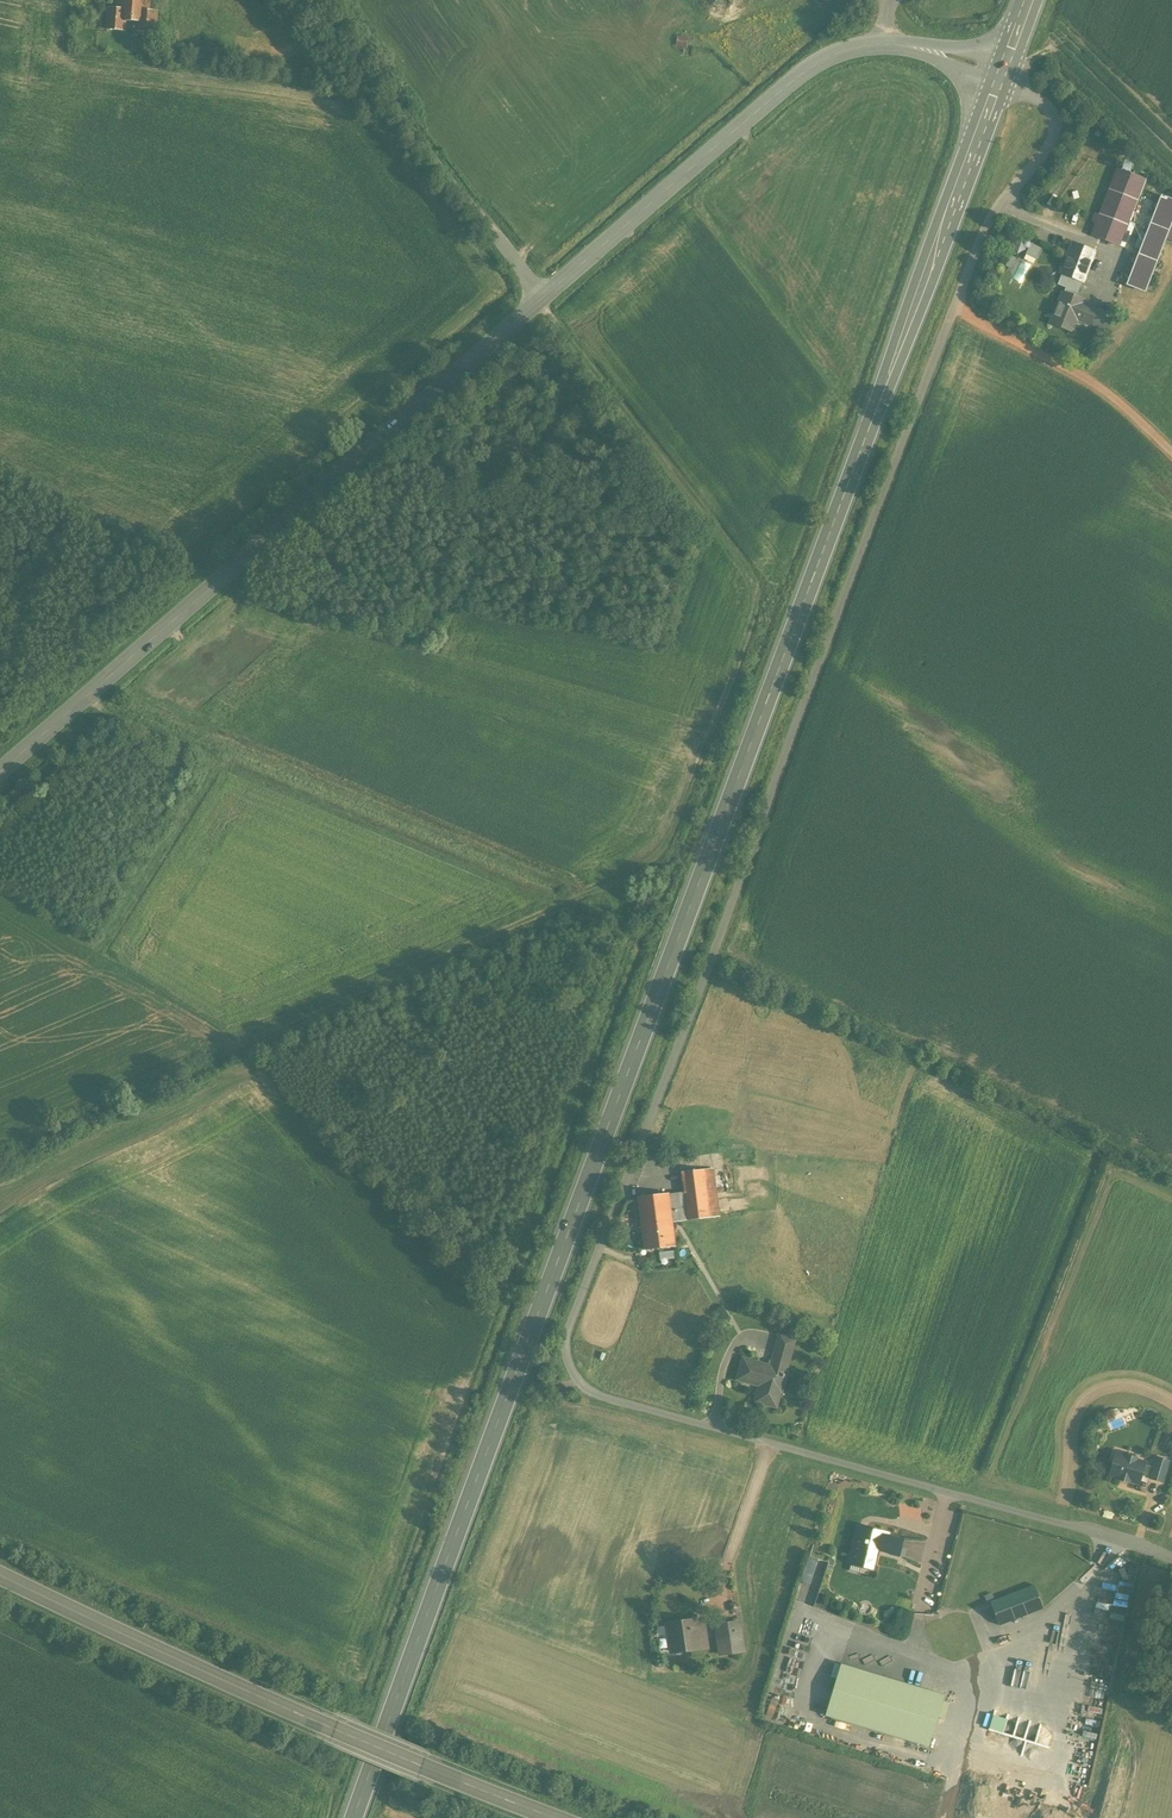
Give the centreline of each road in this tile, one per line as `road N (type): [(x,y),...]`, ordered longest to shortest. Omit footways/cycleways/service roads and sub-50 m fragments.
road 1 (unclassified): [(1171,1558),(595,1394),(566,1362),(563,1341),(954,305),(985,229),(1054,135),(1053,114),(1002,74)]
road 2 (secondary): [(1002,74),(353,1817)]
road 3 (track): [(533,305),(561,325),(753,576),(759,600),(662,858),(247,1046)]
road 4 (secondary): [(0,771),(542,298)]
road 5 (primary): [(556,1817),(317,1722),(0,1575)]
road 6 (secondary): [(542,298),(830,56),(899,45),(1002,74)]
road 7 (unclassified): [(313,0),(542,298)]
road 8 (track): [(1171,454),(1081,369),(954,305)]

